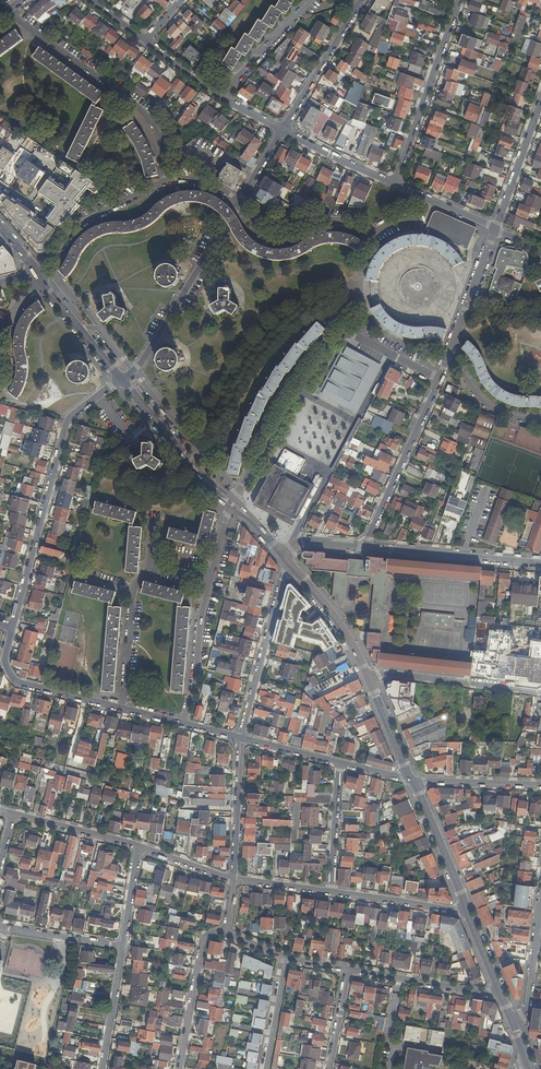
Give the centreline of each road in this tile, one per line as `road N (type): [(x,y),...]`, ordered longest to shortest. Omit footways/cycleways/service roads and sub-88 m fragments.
road 1 (residential): [(232,504),(332,340),(353,334),(441,377)]
road 2 (residential): [(121,378),(67,425),(12,627)]
road 3 (residential): [(38,276),(93,215),(169,180),(199,180),(237,203)]
road 4 (residential): [(431,199),(419,215),(373,229),(332,219),(283,222),(237,203)]
road 5 (residential): [(132,370),(237,203)]
road 6 (residential): [(458,0),(395,182)]
road 7 (residential): [(441,377),(366,546)]
road 8 (residential): [(240,738),(280,583),(292,566)]
road 9 (residential): [(540,563),(366,546)]
road 10 (residential): [(368,677),(540,690)]
road 11 (residential): [(12,627),(4,661),(19,683),(122,709)]
road 12 (residential): [(281,131),(144,41)]
road 13 (residential): [(502,997),(348,970)]
road 14 (residential): [(180,1068),(204,938),(225,932)]
road 15 (residential): [(281,131),(362,0)]
road 16 (residential): [(217,489),(212,463),(132,370)]
road 17 (residential): [(184,724),(211,579)]
road 18 (primary): [(217,489),(121,378)]
road 19 (residential): [(232,880),(240,738)]
road 20 (primary): [(467,911),(414,780)]
road 21 (residential): [(448,359),(497,227)]
road 22 (residential): [(467,911),(330,892)]
road 23 (primary): [(368,677),(331,612),(292,566)]
road 24 (residential): [(497,227),(540,100)]
road 25 (residential): [(514,1024),(527,1003),(540,896)]
road 26 (residential): [(138,847),(10,813)]
road 27 (residential): [(330,892),(338,760)]
road 28 (residential): [(414,780),(540,785)]
road 29 (residential): [(395,182),(281,131)]
road 30 (residential): [(123,946),(0,927)]
road 31 (residential): [(123,946),(102,1068)]

